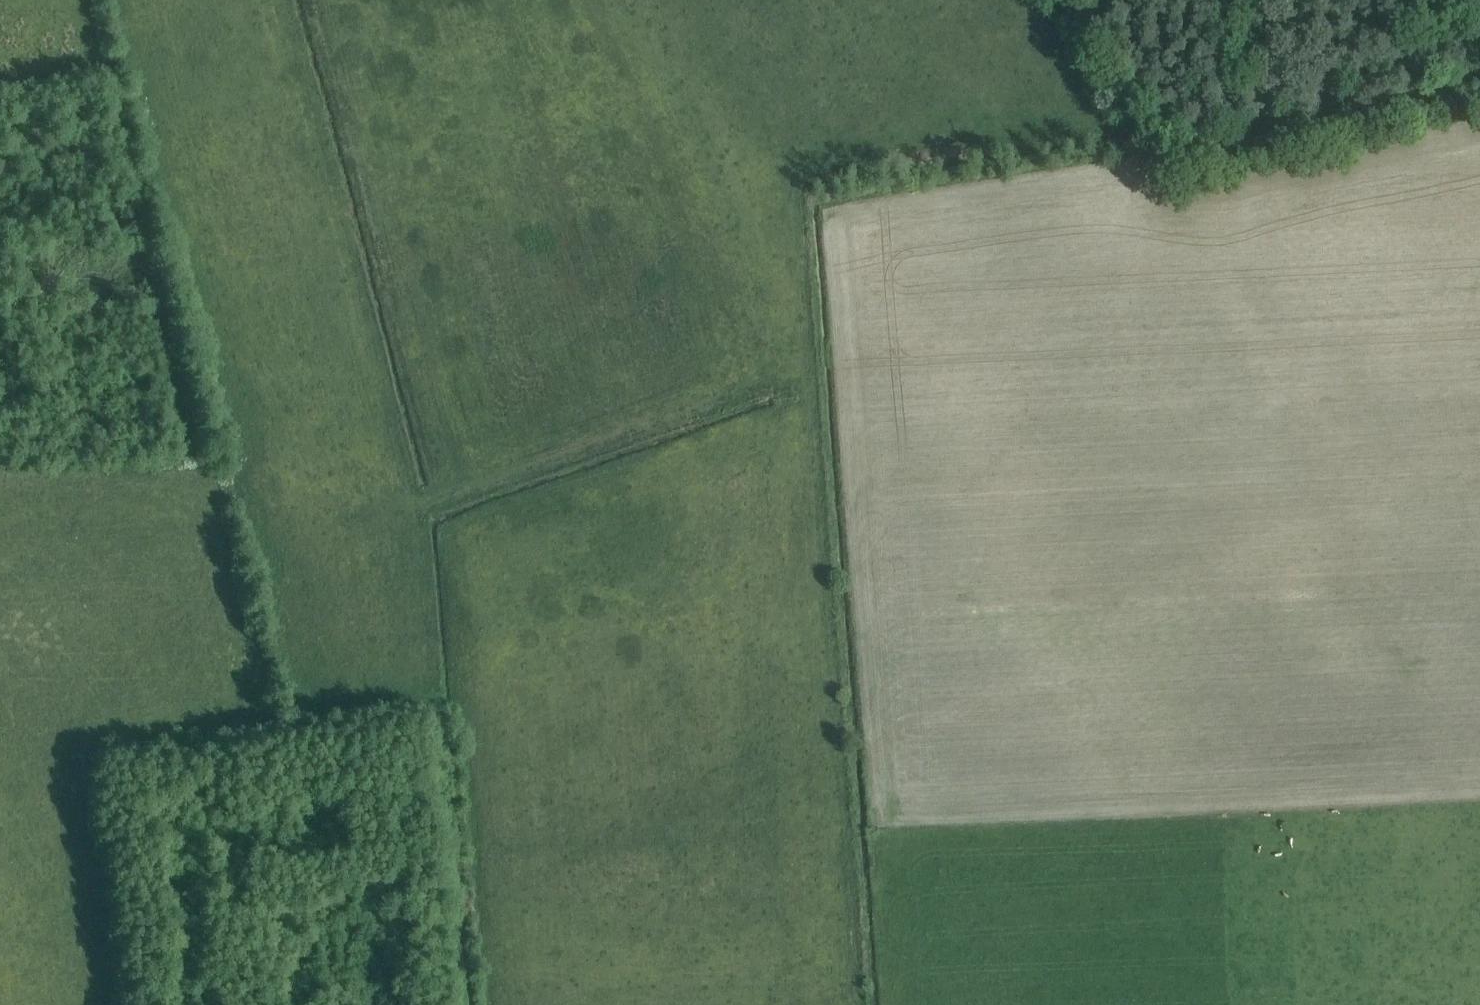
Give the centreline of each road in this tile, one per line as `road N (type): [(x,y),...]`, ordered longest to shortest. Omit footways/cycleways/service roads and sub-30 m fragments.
road 1 (track): [(1479,81),(1236,128),(1171,102),(1100,25)]

